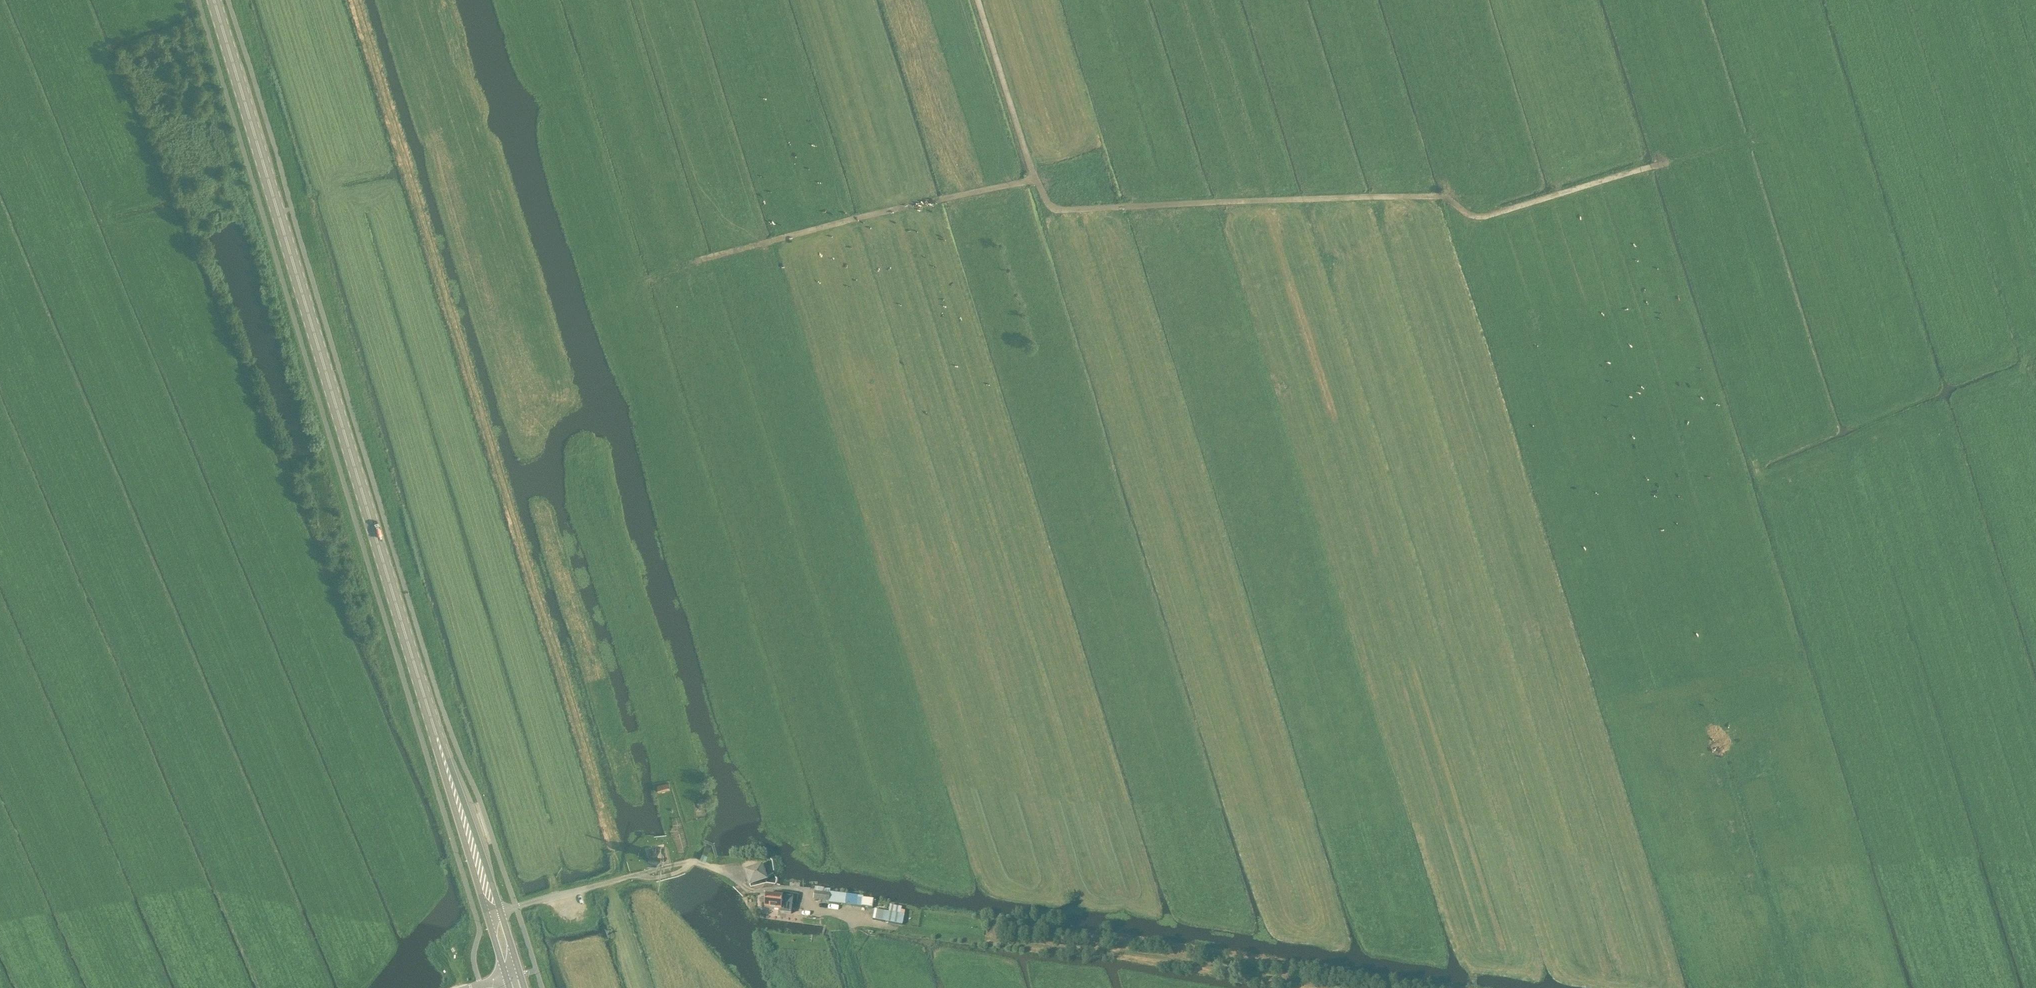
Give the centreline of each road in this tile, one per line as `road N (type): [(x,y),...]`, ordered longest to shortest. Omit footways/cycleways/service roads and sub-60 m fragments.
road 1 (track): [(700,260),(1036,179),(1053,210),(1445,196),(1479,217),(1664,163)]
road 2 (primary): [(491,914),(214,0)]
road 3 (track): [(858,914),(813,904),(798,891),(753,891),(698,863),(620,879)]
road 4 (track): [(1036,179),(978,0)]
road 5 (unclassified): [(491,914),(620,879)]

